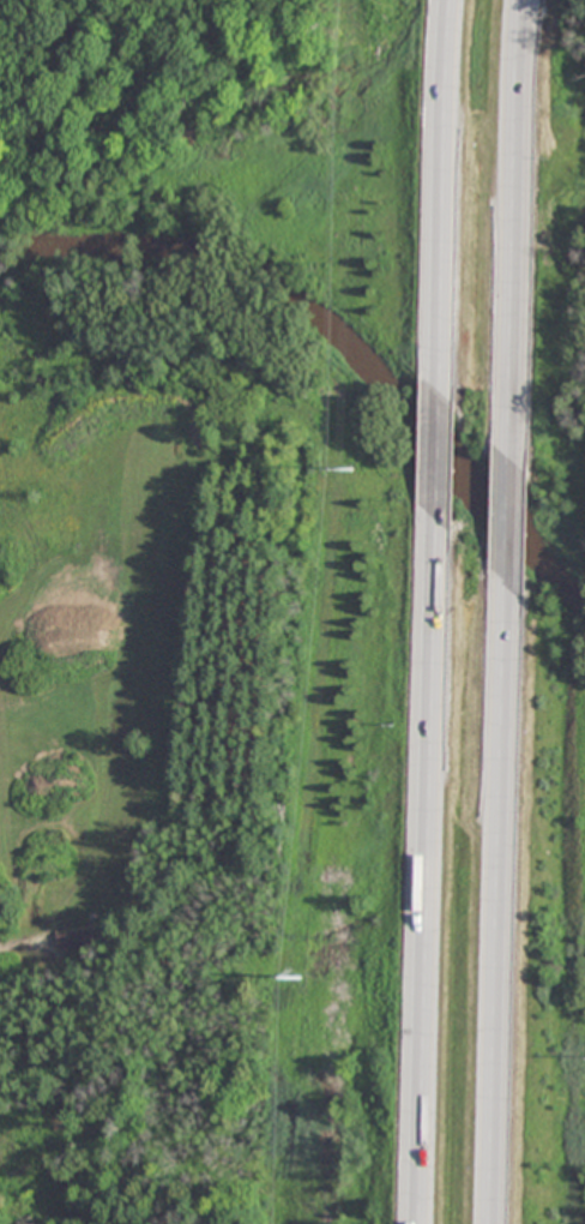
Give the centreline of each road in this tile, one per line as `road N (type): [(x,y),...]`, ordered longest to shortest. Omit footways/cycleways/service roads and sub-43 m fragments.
road 1 (motorway): [(438,518),(423,1223)]
road 2 (motorway): [(504,1223),(519,602)]
road 3 (motorway): [(523,442),(533,0)]
road 4 (motorway): [(450,0),(438,386)]
road 5 (motorway): [(519,602),(523,442)]
road 6 (motorway): [(438,386),(438,518)]

